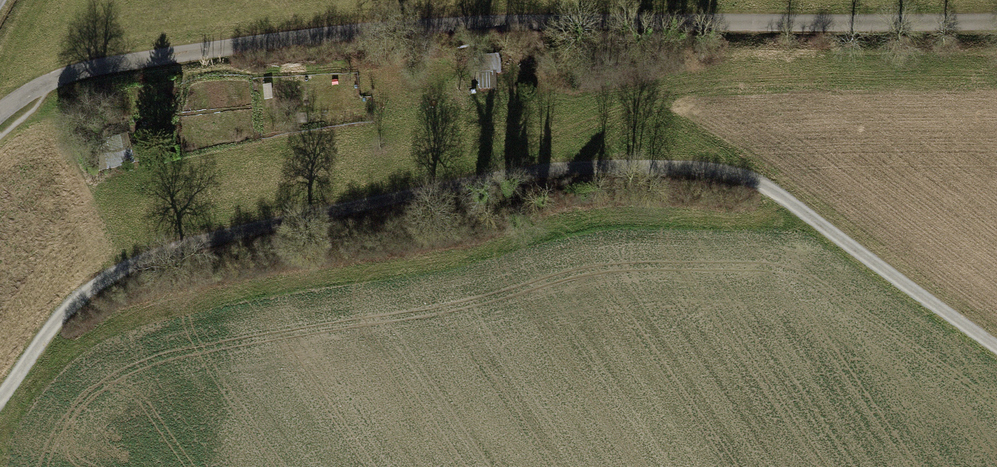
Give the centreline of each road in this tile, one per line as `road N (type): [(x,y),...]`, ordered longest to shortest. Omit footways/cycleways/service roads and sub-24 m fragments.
road 1 (track): [(0,389),(51,319),(111,269),(189,242),(494,173),(612,164),(753,182),(996,347)]
road 2 (unclassified): [(996,20),(345,31),(123,62),(38,86),(0,116)]

